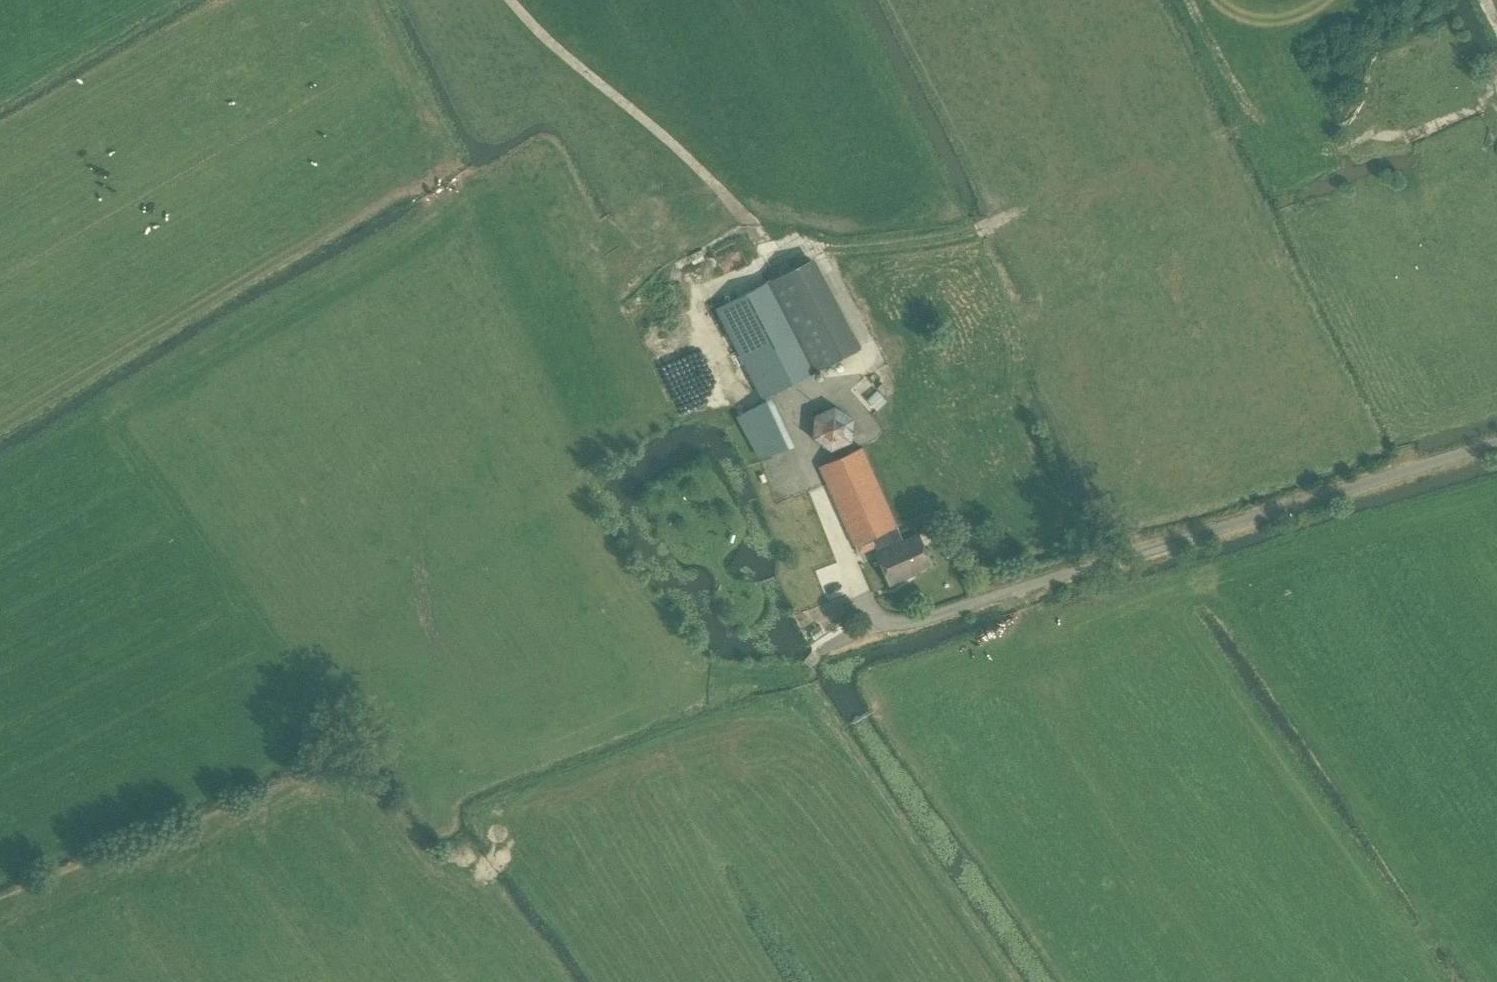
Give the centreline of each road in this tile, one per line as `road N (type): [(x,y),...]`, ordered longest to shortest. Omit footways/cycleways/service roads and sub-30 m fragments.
road 1 (unclassified): [(817,653),(882,622),(919,620),(1496,443)]

